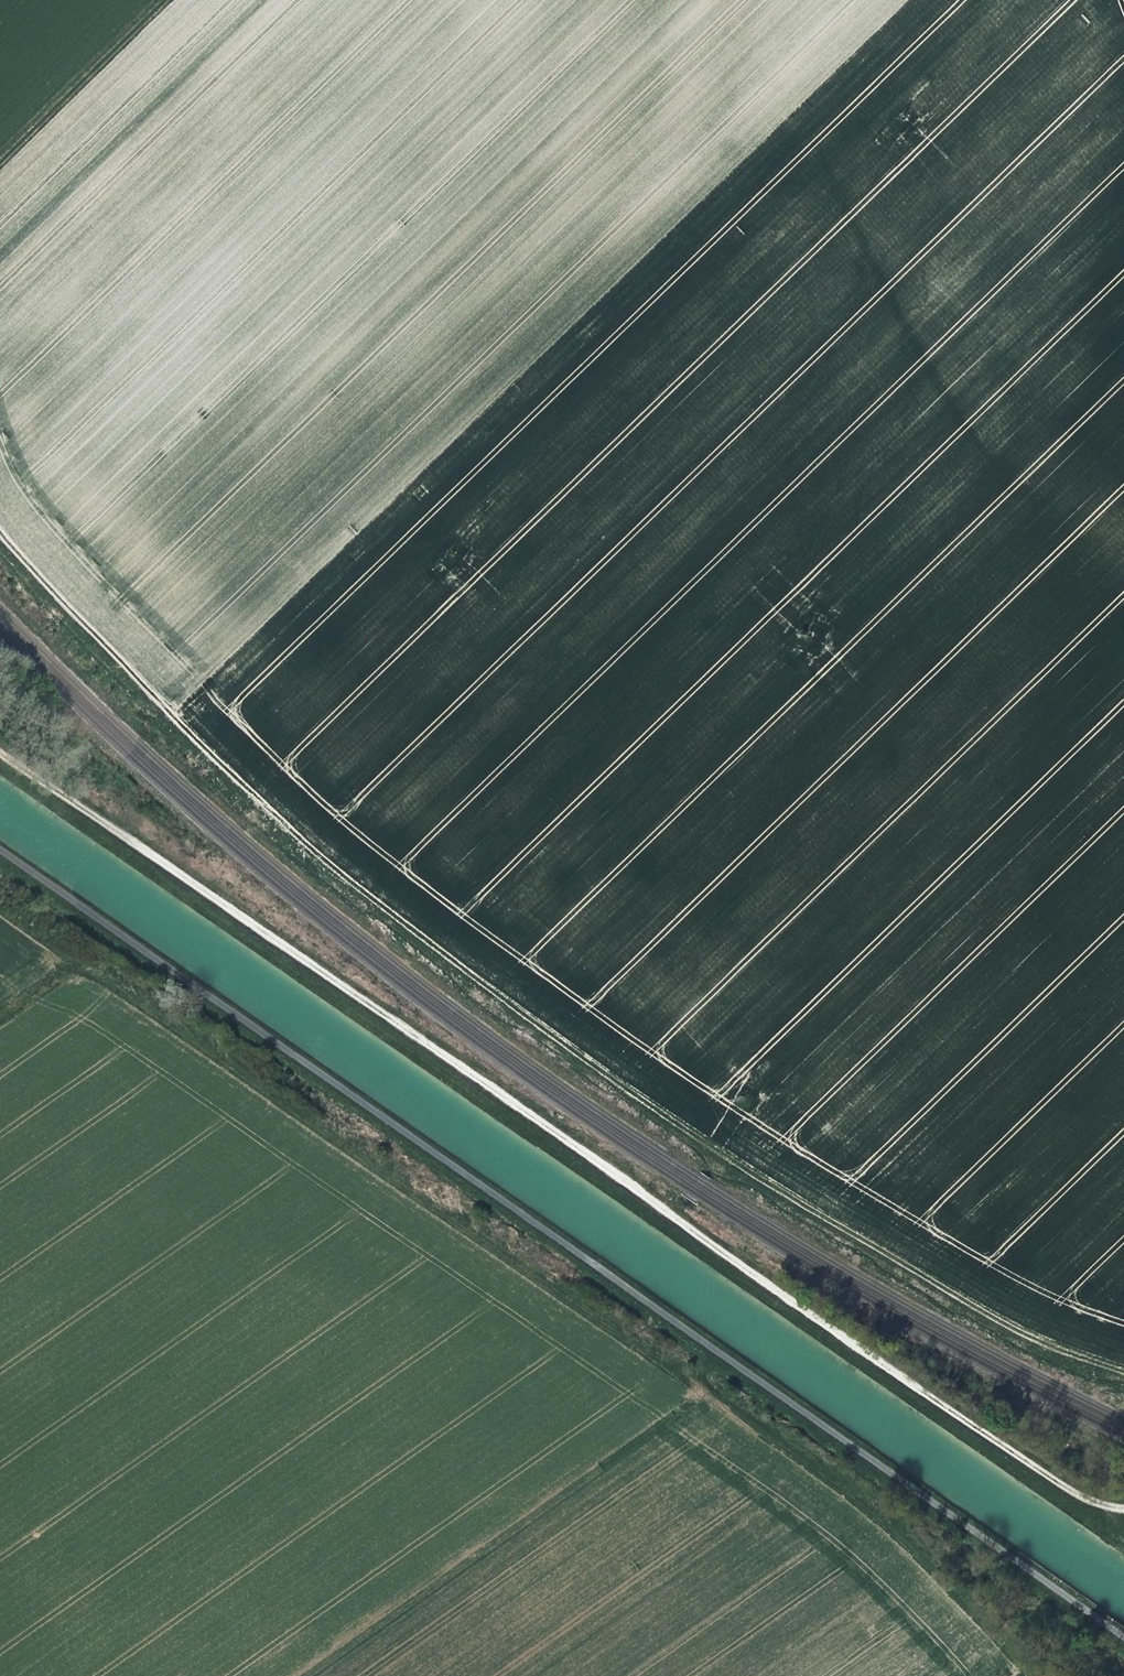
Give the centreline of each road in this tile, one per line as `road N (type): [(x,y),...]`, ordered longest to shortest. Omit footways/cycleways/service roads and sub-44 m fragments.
road 1 (track): [(0,544),(266,802),(550,1031),(704,1143),(1123,1380)]
road 2 (track): [(1123,1512),(1085,1502),(0,751)]
road 3 (track): [(1024,1675),(892,1532),(100,976),(72,974),(0,1021)]
road 4 (track): [(0,164),(167,0)]

